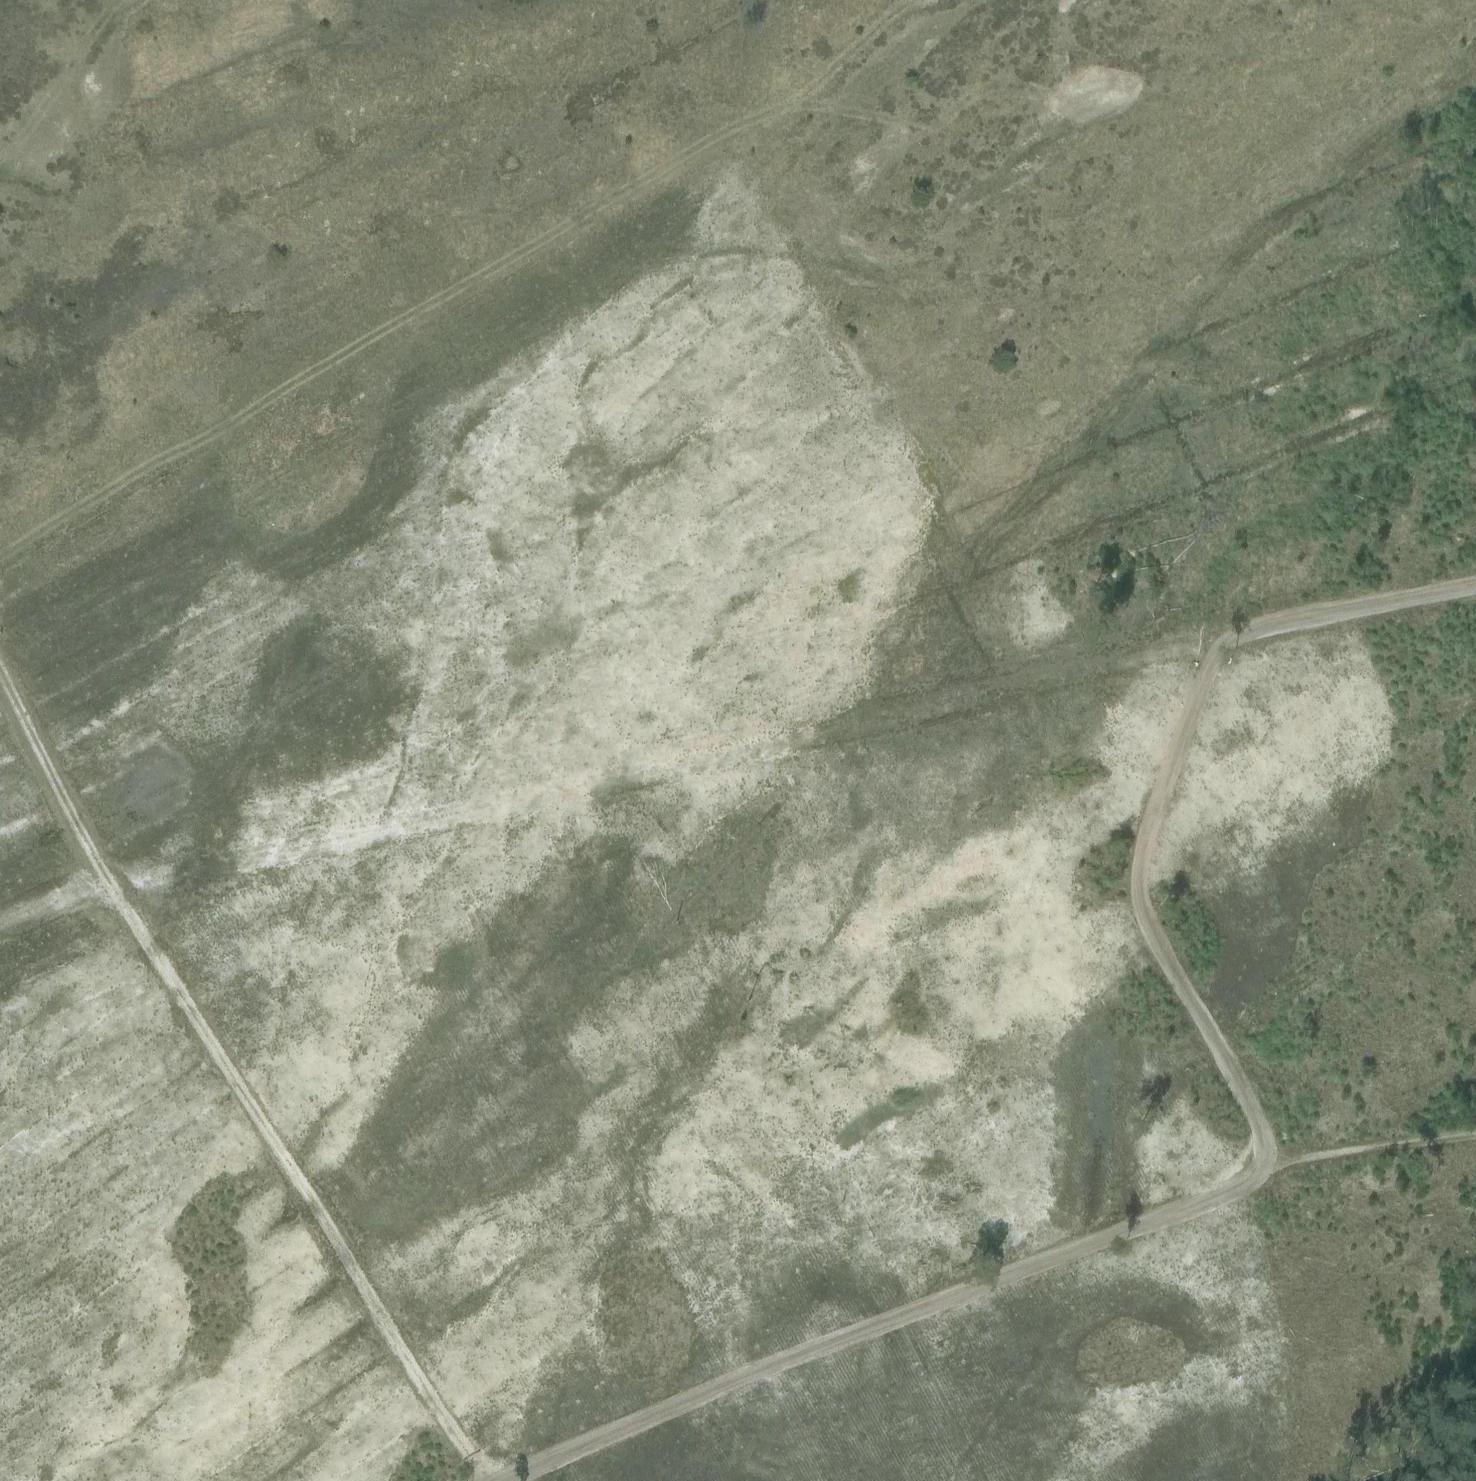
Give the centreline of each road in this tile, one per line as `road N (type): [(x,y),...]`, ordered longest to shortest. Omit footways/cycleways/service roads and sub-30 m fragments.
road 1 (track): [(1280,1171),(1134,898),(1135,832),(1220,647),(1237,630),(1475,580)]
road 2 (track): [(519,1480),(1280,1171)]
road 3 (track): [(1280,1171),(1475,1141)]

